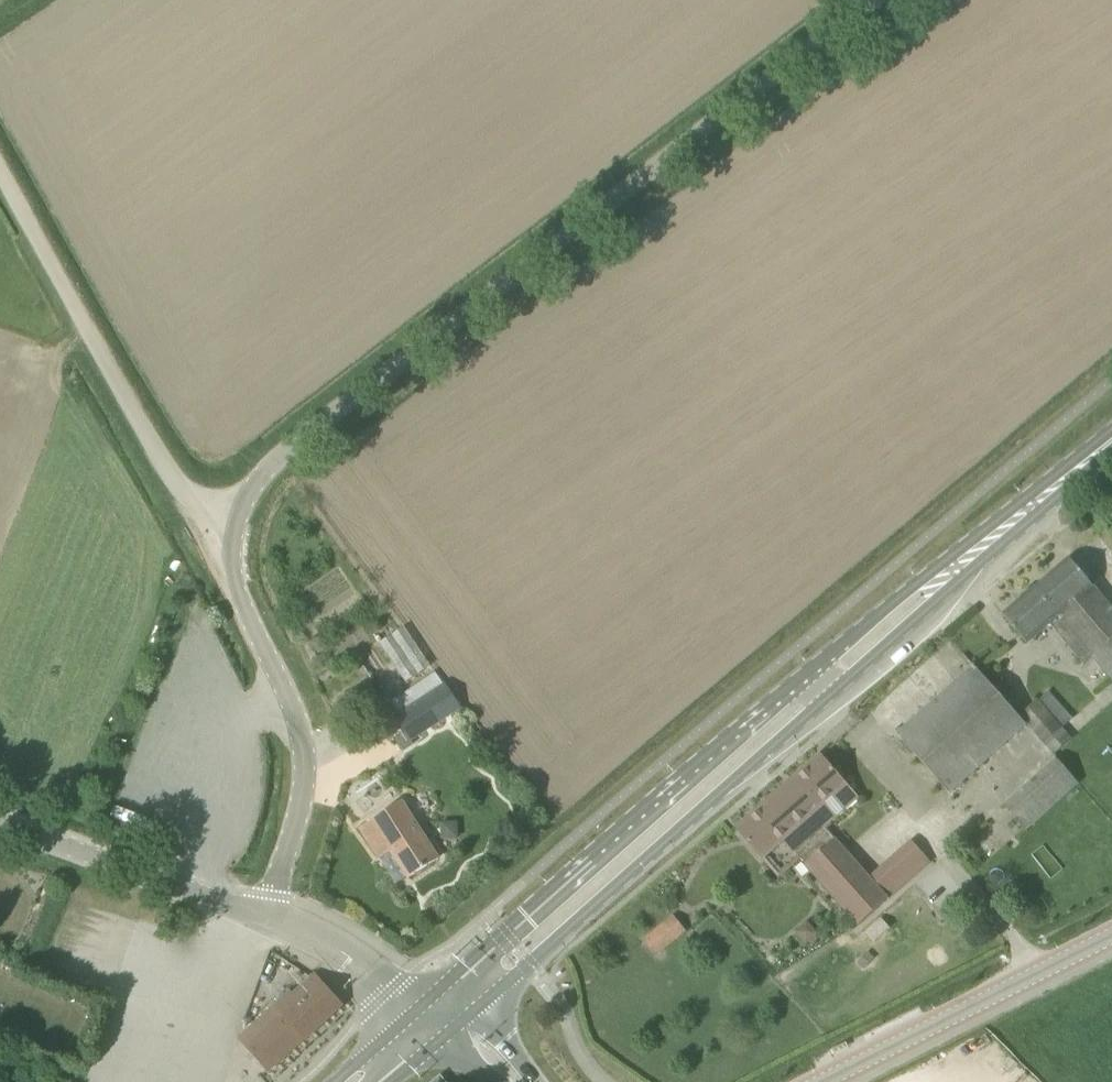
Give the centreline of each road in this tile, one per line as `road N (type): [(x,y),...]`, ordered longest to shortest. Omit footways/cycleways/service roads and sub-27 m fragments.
road 1 (primary): [(1080,468),(930,571),(412,1016)]
road 2 (unclassified): [(238,521),(282,453),(878,0)]
road 3 (primary): [(480,1006),(951,592),(1080,468)]
road 4 (unclassified): [(238,521),(202,511),(169,472),(0,168)]
road 5 (unclassified): [(262,918),(302,799),(304,759),(291,704),(240,597),(232,558),(238,521)]
road 6 (tertiary): [(1111,938),(826,1081)]
road 7 (unclassified): [(262,918),(0,822)]
road 8 (unclassified): [(412,1016),(352,959),(262,918)]

